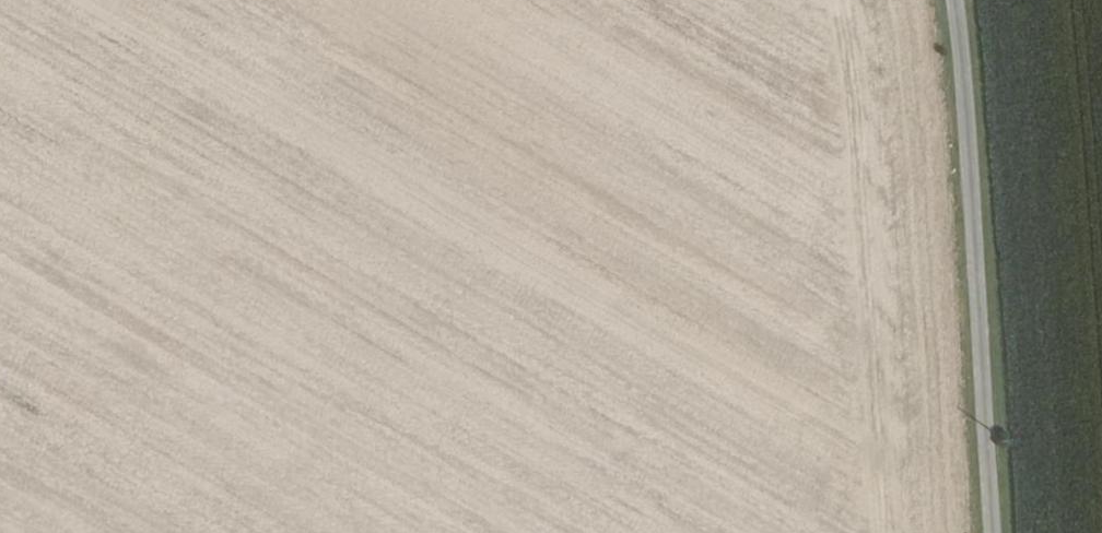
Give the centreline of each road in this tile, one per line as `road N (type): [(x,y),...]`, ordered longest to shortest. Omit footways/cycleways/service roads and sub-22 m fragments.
road 1 (track): [(955,0),(993,532)]

